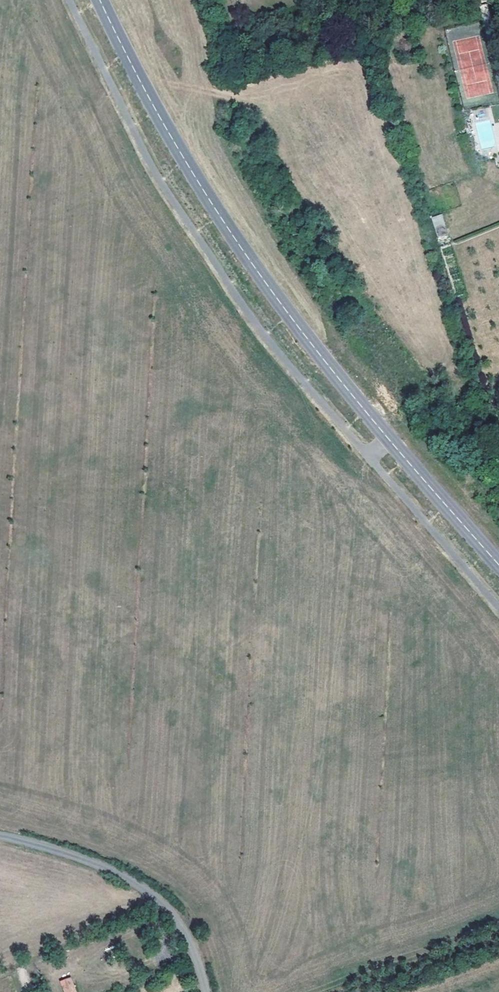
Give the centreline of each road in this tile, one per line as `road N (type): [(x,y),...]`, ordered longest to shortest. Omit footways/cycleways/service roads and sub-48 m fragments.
road 1 (secondary): [(99,0),(156,111),(252,263),(498,565)]
road 2 (unclassified): [(0,836),(99,865),(148,891),(181,926),(205,991)]

